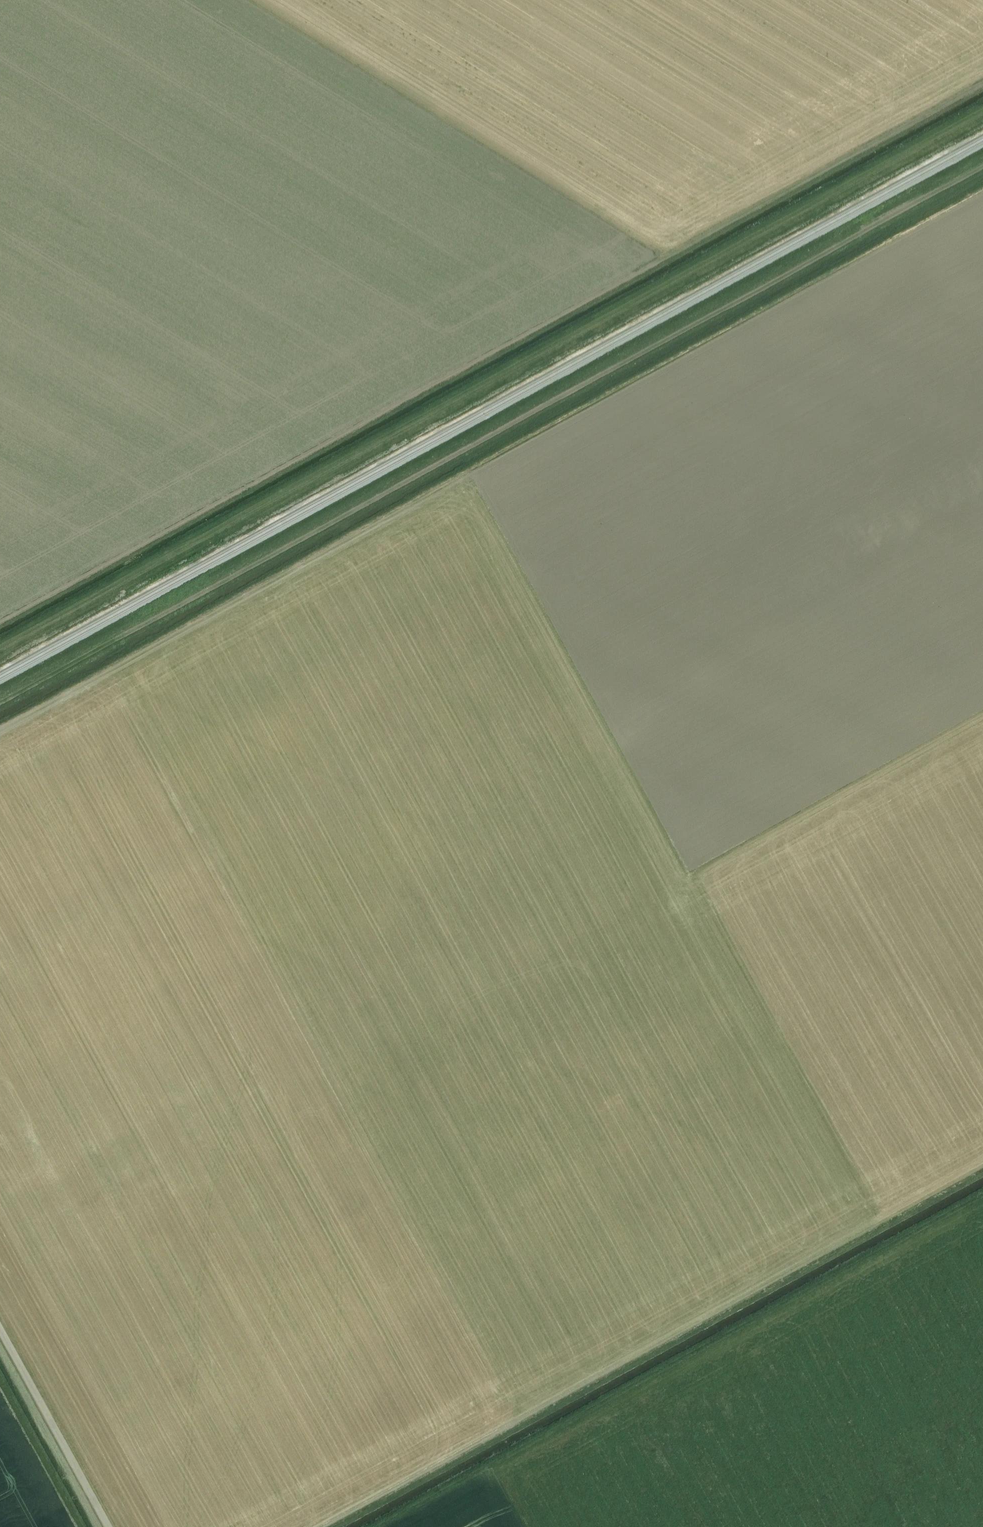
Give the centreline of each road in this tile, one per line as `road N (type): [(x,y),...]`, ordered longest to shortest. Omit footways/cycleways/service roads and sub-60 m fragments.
road 1 (unclassified): [(110,1526),(0,1327)]

